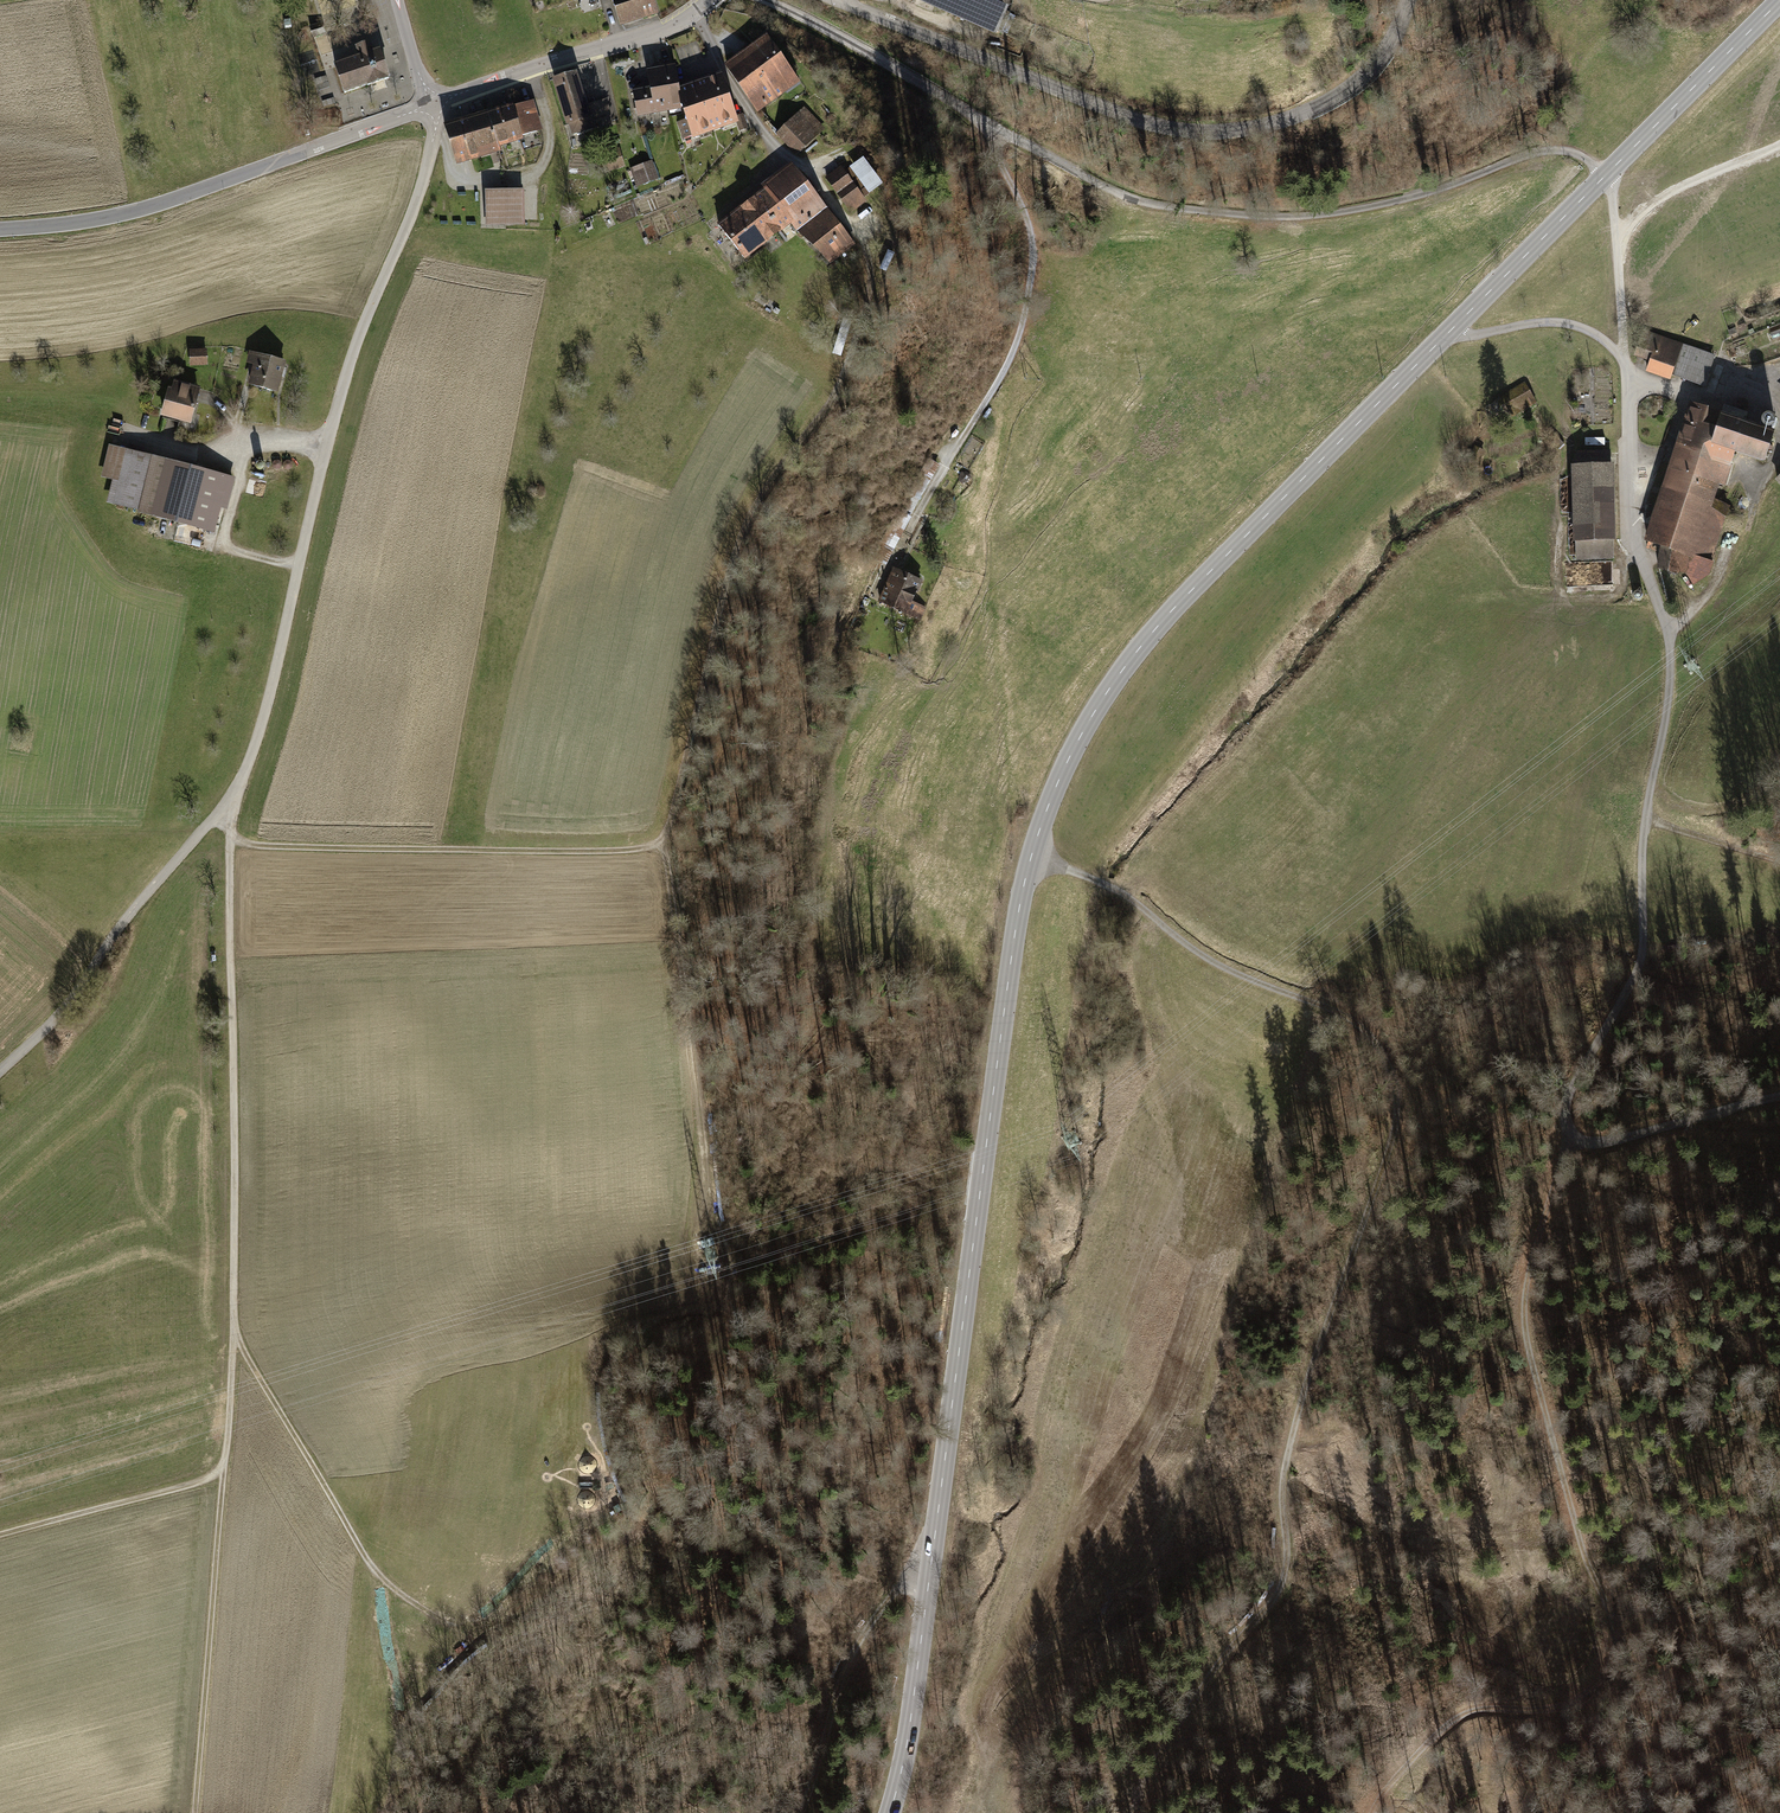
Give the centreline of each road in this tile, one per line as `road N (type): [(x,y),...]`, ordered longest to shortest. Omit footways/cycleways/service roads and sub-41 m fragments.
road 1 (tertiary): [(890,1812),(911,1729),(1012,952),(1043,816),(1103,698),(1171,609),(1452,328)]
road 2 (track): [(1031,858),(1118,891),(1195,951),(1369,1030),(1392,1064),(1399,1120),(1293,1432),(1280,1505),(1289,1559),(1279,1597),(1249,1624),(1139,1795)]
road 3 (unclassified): [(428,108),(434,147),(348,364),(266,712),(242,780),(47,1029),(0,1075)]
road 4 (residential): [(1779,1097),(1601,1141),(1580,1142),(1564,1119),(1573,1082),(1620,1009),(1639,954),(1642,841),(1671,671),(1632,531),(1624,358)]
road 5 (unclassified): [(764,0),(1097,180),(1166,206),(1332,209),(1557,150),(1585,157),(1604,176)]
road 6 (track): [(0,1537),(205,1483),(224,1469),(233,1340),(228,803)]
road 7 (track): [(1564,1119),(1566,1148),(1532,1259),(1526,1325),(1589,1570),(1617,1618),(1617,1656),(1597,1687),(1559,1709),(1507,1706),(1451,1725),(1376,1812)]
road 8 (track): [(229,845),(666,849),(734,558),(757,507)]
road 9 (tertiary): [(835,0),(1135,121),(1209,134),(1270,126),(1346,91),(1390,47),(1409,0)]
road 10 (track): [(639,1528),(517,1629),(474,1633),(412,1614),(375,1575),(233,1340)]
road 11 (track): [(692,14),(756,125),(805,169),(874,265),(854,360),(757,507)]
road 12 (track): [(877,597),(906,532),(1015,355),(1031,255),(1027,223),(970,113)]
road 13 (tertiary): [(0,230),(159,205),(428,108)]
road 14 (track): [(197,1812),(224,1469)]
road 15 (tertiary): [(428,108),(660,31),(710,0)]
road 16 (track): [(935,1547),(883,1606),(846,1667),(799,1812)]
road 17 (tertiary): [(1604,176),(1779,3)]
road 18 (track): [(1668,639),(1710,594),(1745,535),(1779,436)]
road 19 (tertiary): [(1452,328),(1604,176)]
road 20 (track): [(1614,234),(1693,182),(1779,144)]
road 21 (residential): [(1624,358),(1576,325),(1539,321),(1464,335),(1452,328)]
road 22 (residential): [(1624,358),(1611,186),(1604,176)]

